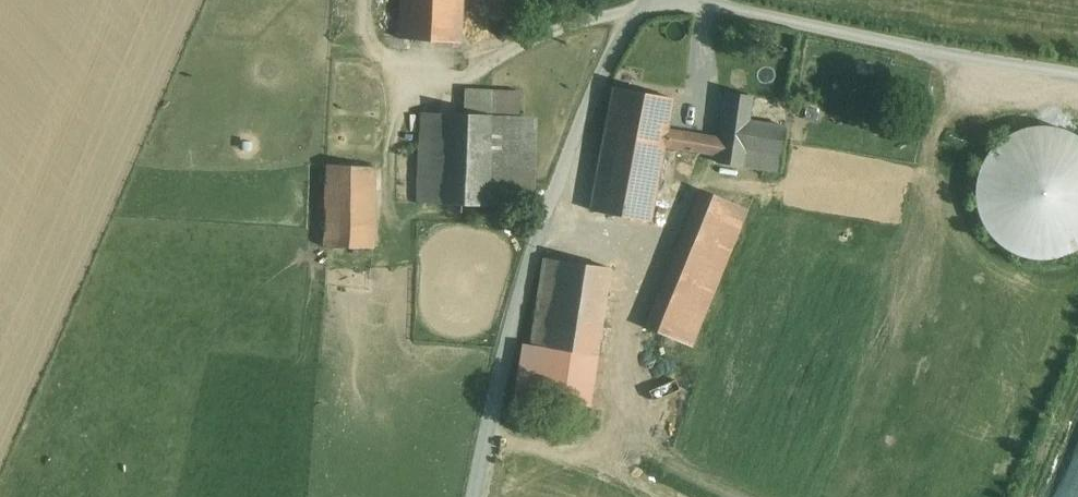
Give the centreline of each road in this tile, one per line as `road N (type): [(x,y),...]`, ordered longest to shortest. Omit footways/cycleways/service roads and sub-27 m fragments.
road 1 (track): [(654,0),(583,120),(515,328),(476,496)]

